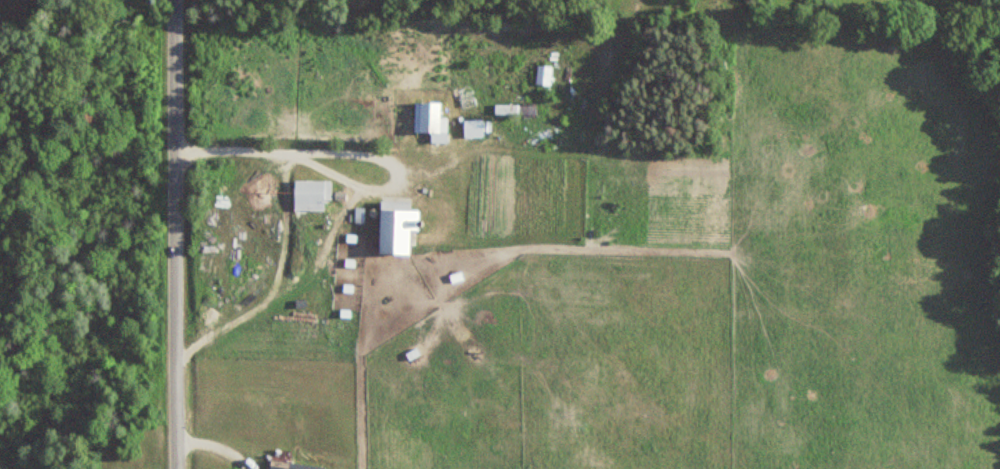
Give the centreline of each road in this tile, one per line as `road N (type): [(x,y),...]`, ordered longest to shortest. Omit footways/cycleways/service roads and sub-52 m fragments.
road 1 (residential): [(185,468),(181,0)]

